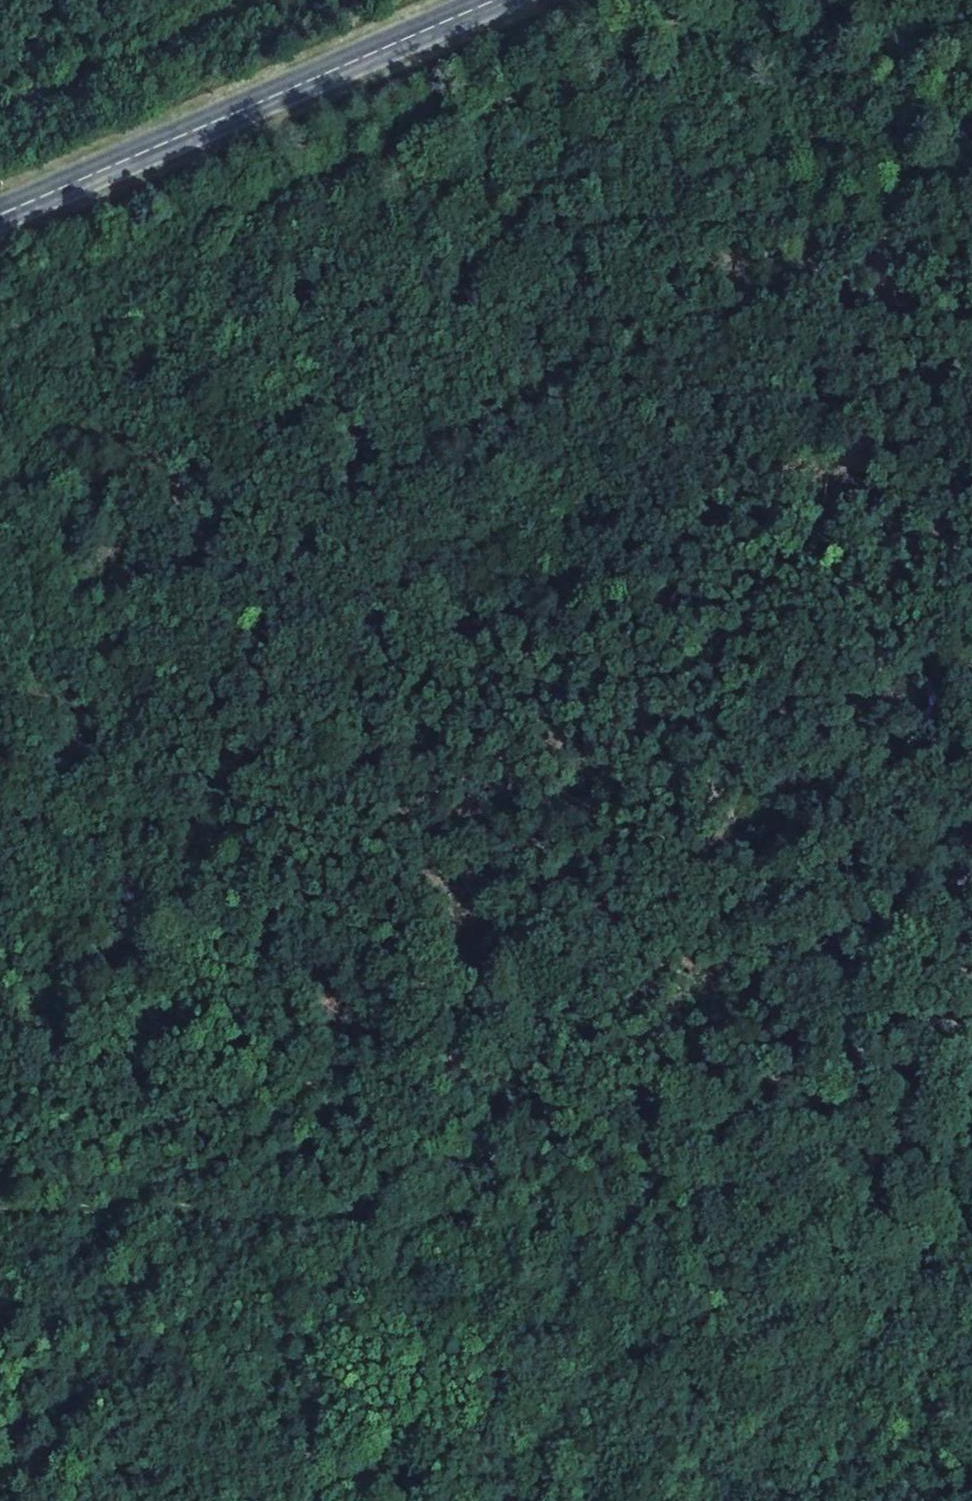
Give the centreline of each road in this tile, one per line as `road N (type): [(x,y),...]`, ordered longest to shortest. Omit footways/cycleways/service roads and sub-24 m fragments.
road 1 (secondary): [(0,217),(489,0)]

